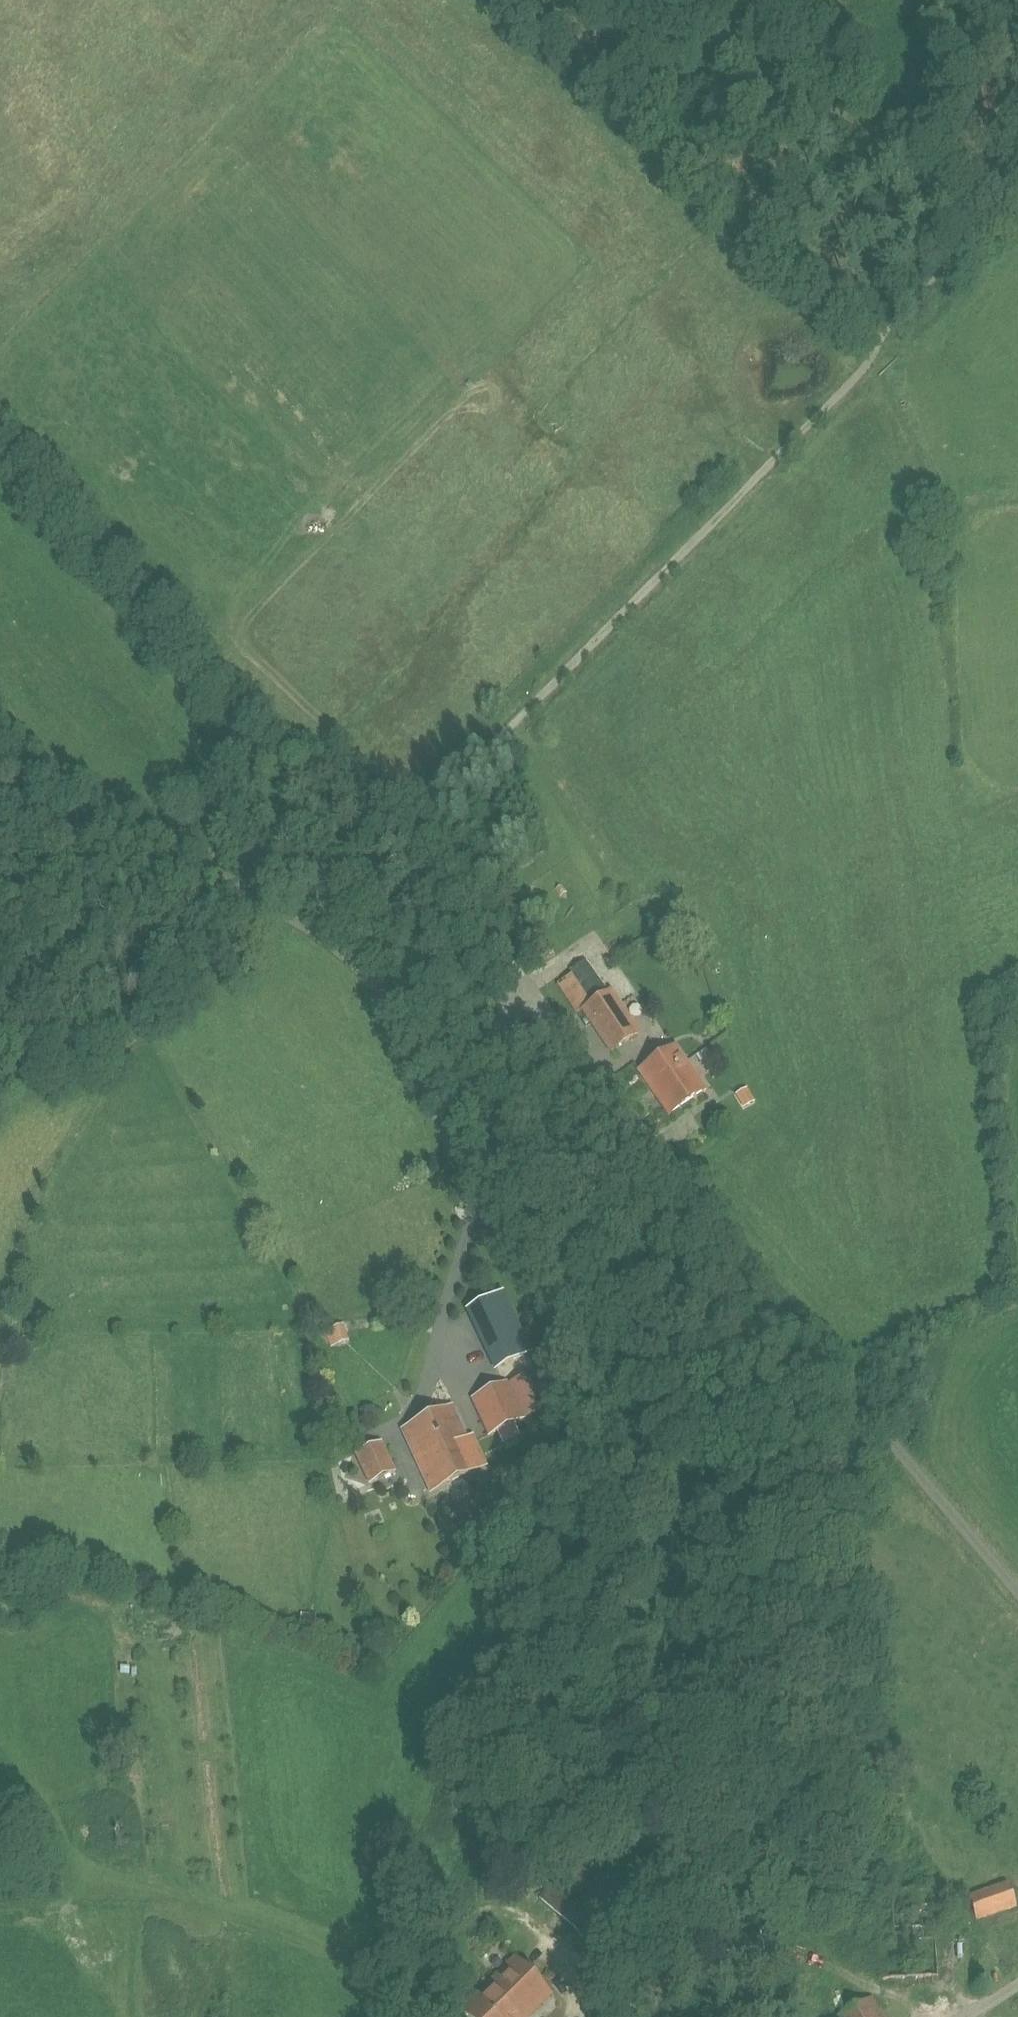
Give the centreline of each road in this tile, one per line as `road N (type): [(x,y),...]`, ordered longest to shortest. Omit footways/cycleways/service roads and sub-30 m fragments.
road 1 (unclassified): [(1017,1595),(532,1004),(516,1007),(502,1026),(503,1130),(482,1164),(469,1164),(454,1152),(384,1004),(331,947),(301,925),(0,809)]
road 2 (track): [(532,1004),(418,822),(862,365)]
road 3 (track): [(939,2016),(827,1960),(778,1945)]

